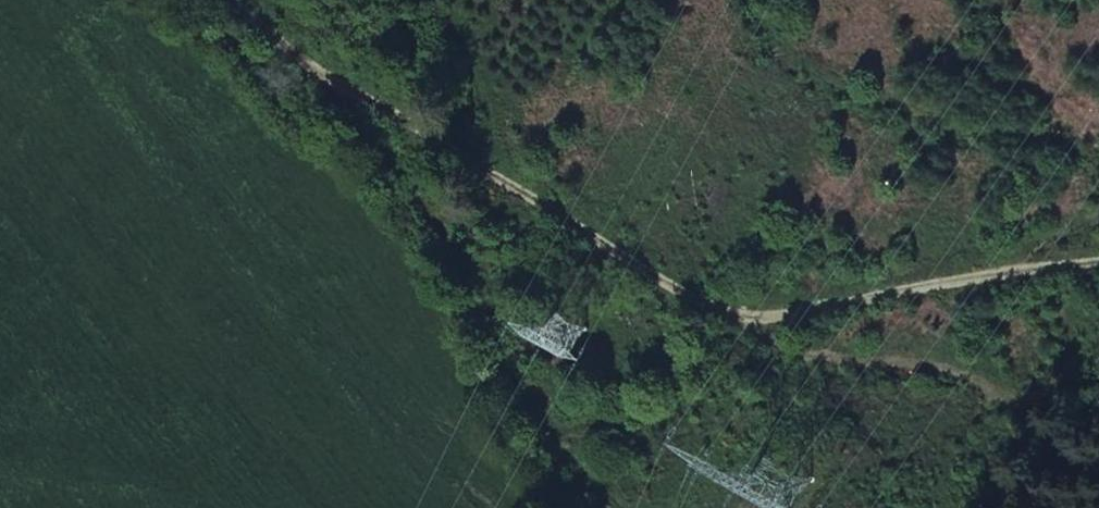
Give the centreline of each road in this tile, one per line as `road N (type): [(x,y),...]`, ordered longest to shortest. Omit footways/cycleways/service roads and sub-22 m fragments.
road 1 (track): [(224,0),(368,109),(740,323),(853,308),(1012,269),(1098,222)]
road 2 (track): [(643,507),(581,453),(368,109)]
road 3 (track): [(1098,173),(1021,134),(852,107),(785,60),(752,0)]

